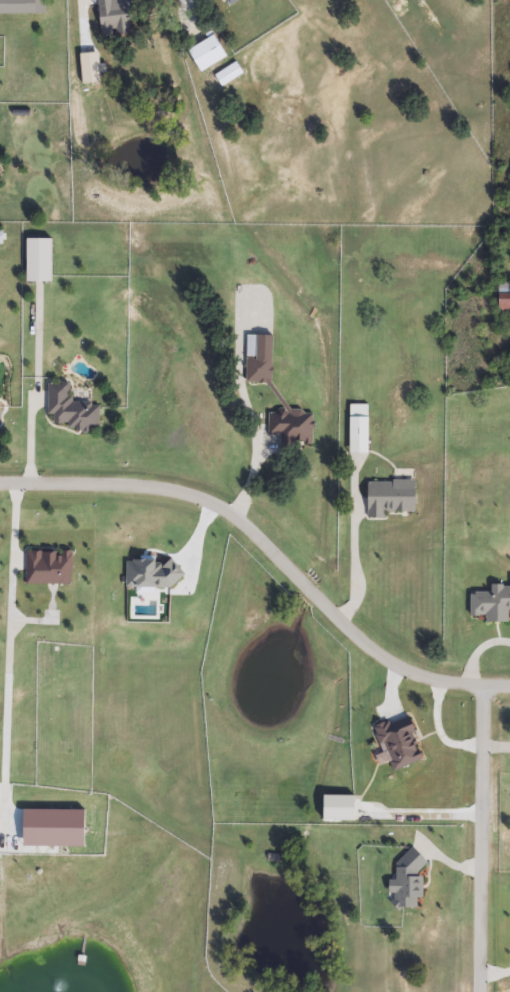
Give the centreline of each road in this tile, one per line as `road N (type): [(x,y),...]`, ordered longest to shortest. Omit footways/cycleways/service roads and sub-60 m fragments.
road 1 (residential): [(0,485),(129,489),(220,505),(396,670),(509,697)]
road 2 (residential): [(484,697),(478,991)]

